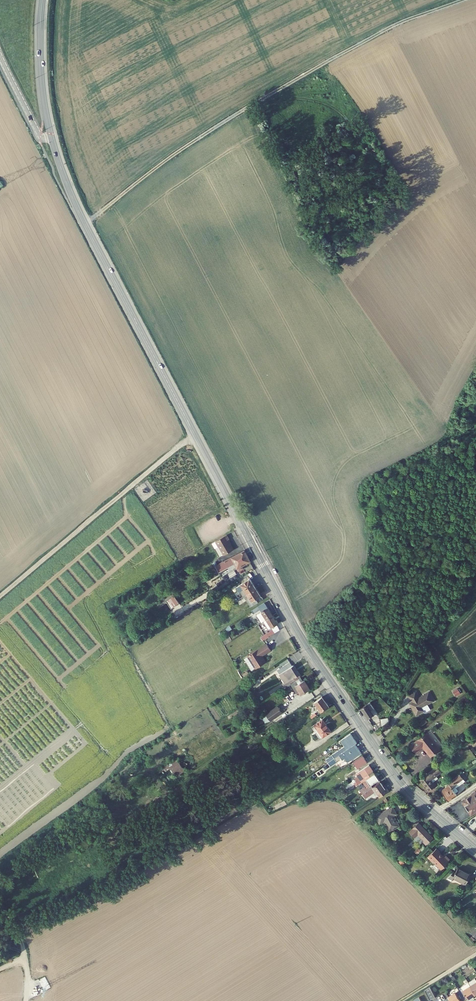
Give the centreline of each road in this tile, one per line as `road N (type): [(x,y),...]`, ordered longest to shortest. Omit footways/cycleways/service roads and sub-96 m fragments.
road 1 (secondary): [(51,137),(85,224),(304,641),(401,783),(475,850)]
road 2 (track): [(464,0),(386,30),(214,128),(85,224)]
road 3 (track): [(195,435),(0,597)]
road 4 (secondary): [(43,0),(41,78),(51,137)]

